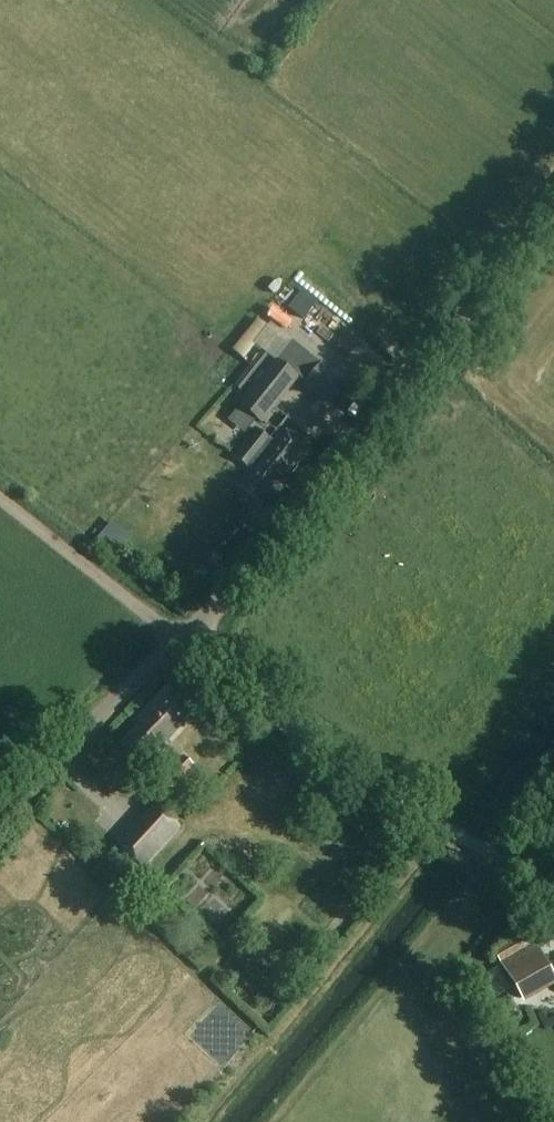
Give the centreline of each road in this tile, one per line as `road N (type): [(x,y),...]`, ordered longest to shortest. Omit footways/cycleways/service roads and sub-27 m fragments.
road 1 (unclassified): [(192,639),(553,203)]
road 2 (unclassified): [(553,886),(429,822),(290,723),(192,639)]
road 3 (unclassified): [(0,817),(165,653),(192,639)]
road 4 (track): [(0,498),(185,643)]

